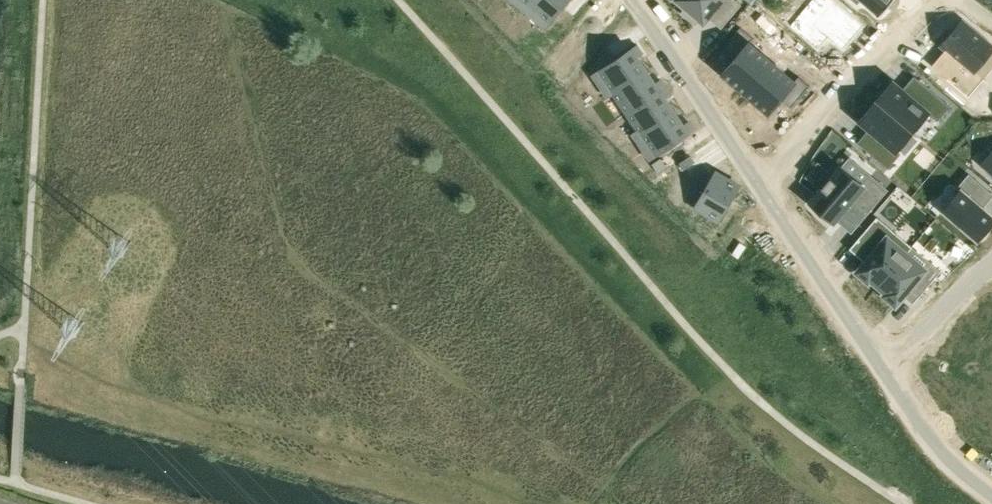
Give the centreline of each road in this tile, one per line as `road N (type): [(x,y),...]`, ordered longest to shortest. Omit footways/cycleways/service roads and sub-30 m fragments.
road 1 (residential): [(769,199),(795,146),(840,88),(947,0)]
road 2 (residential): [(769,199),(634,0)]
road 3 (residential): [(884,373),(769,199)]
road 4 (residential): [(991,493),(941,455),(884,373)]
road 5 (residential): [(991,262),(884,373)]

